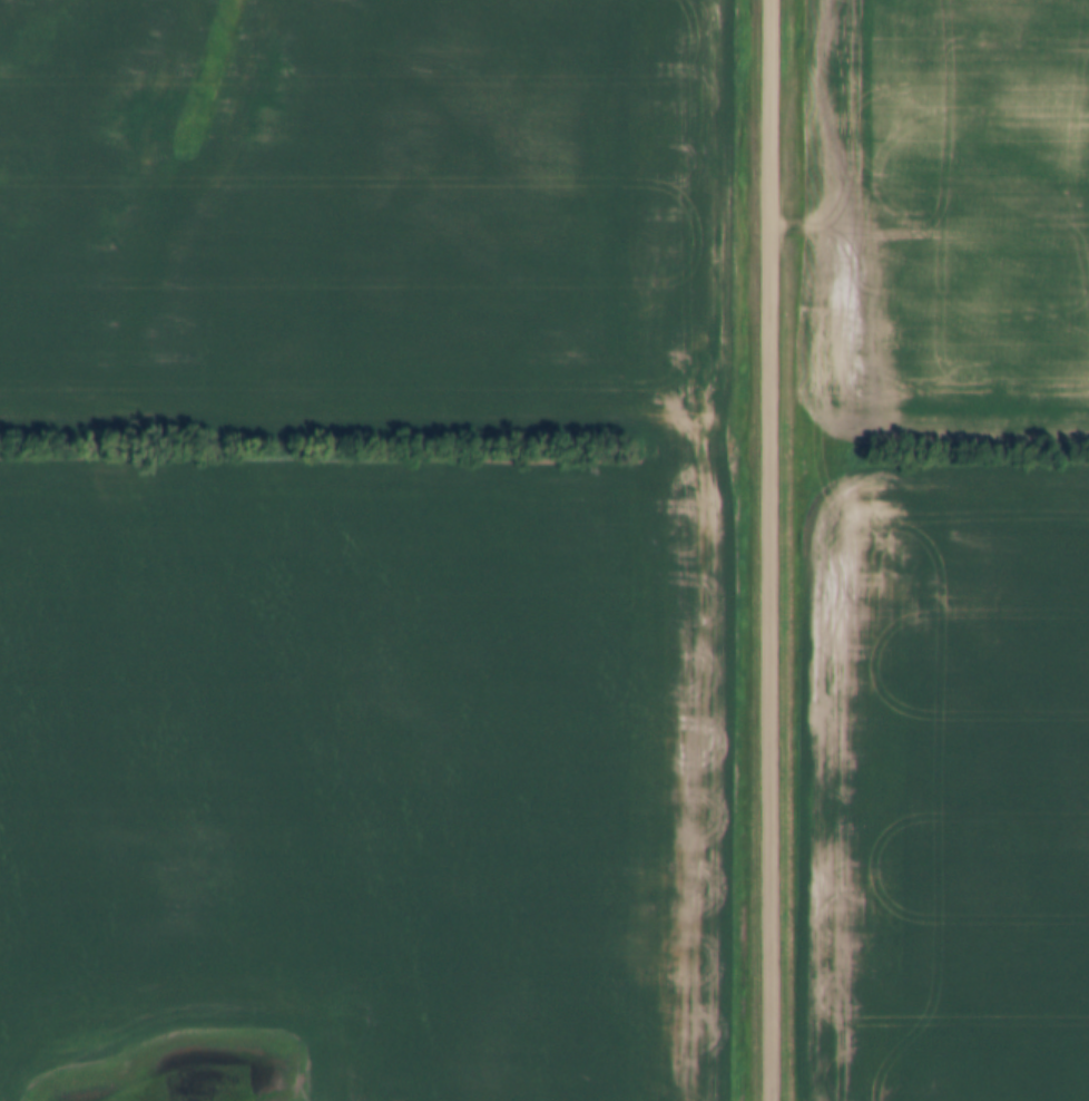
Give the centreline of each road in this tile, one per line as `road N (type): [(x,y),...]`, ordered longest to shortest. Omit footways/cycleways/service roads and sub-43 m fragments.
road 1 (residential): [(770,0),(771,1100)]

